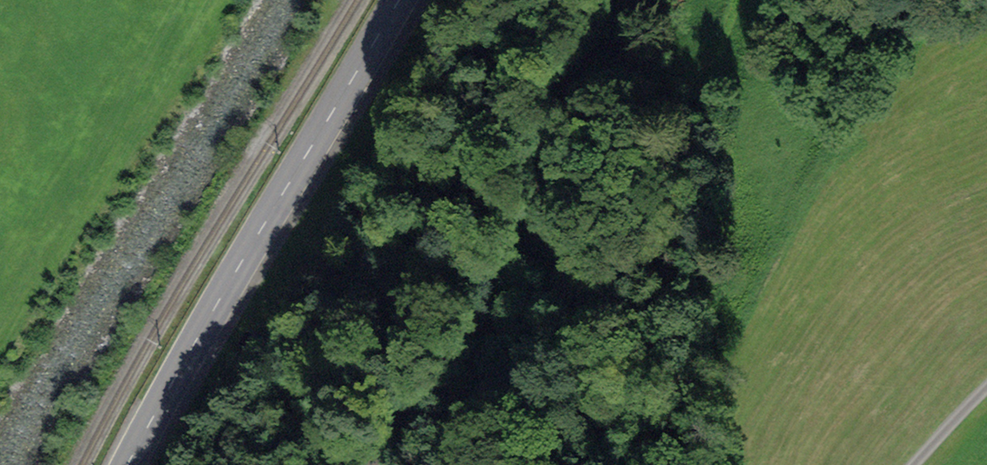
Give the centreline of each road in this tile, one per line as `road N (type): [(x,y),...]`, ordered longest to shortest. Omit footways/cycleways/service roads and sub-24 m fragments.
road 1 (secondary): [(127,464),(396,0)]
road 2 (track): [(372,464),(524,260),(633,0)]

